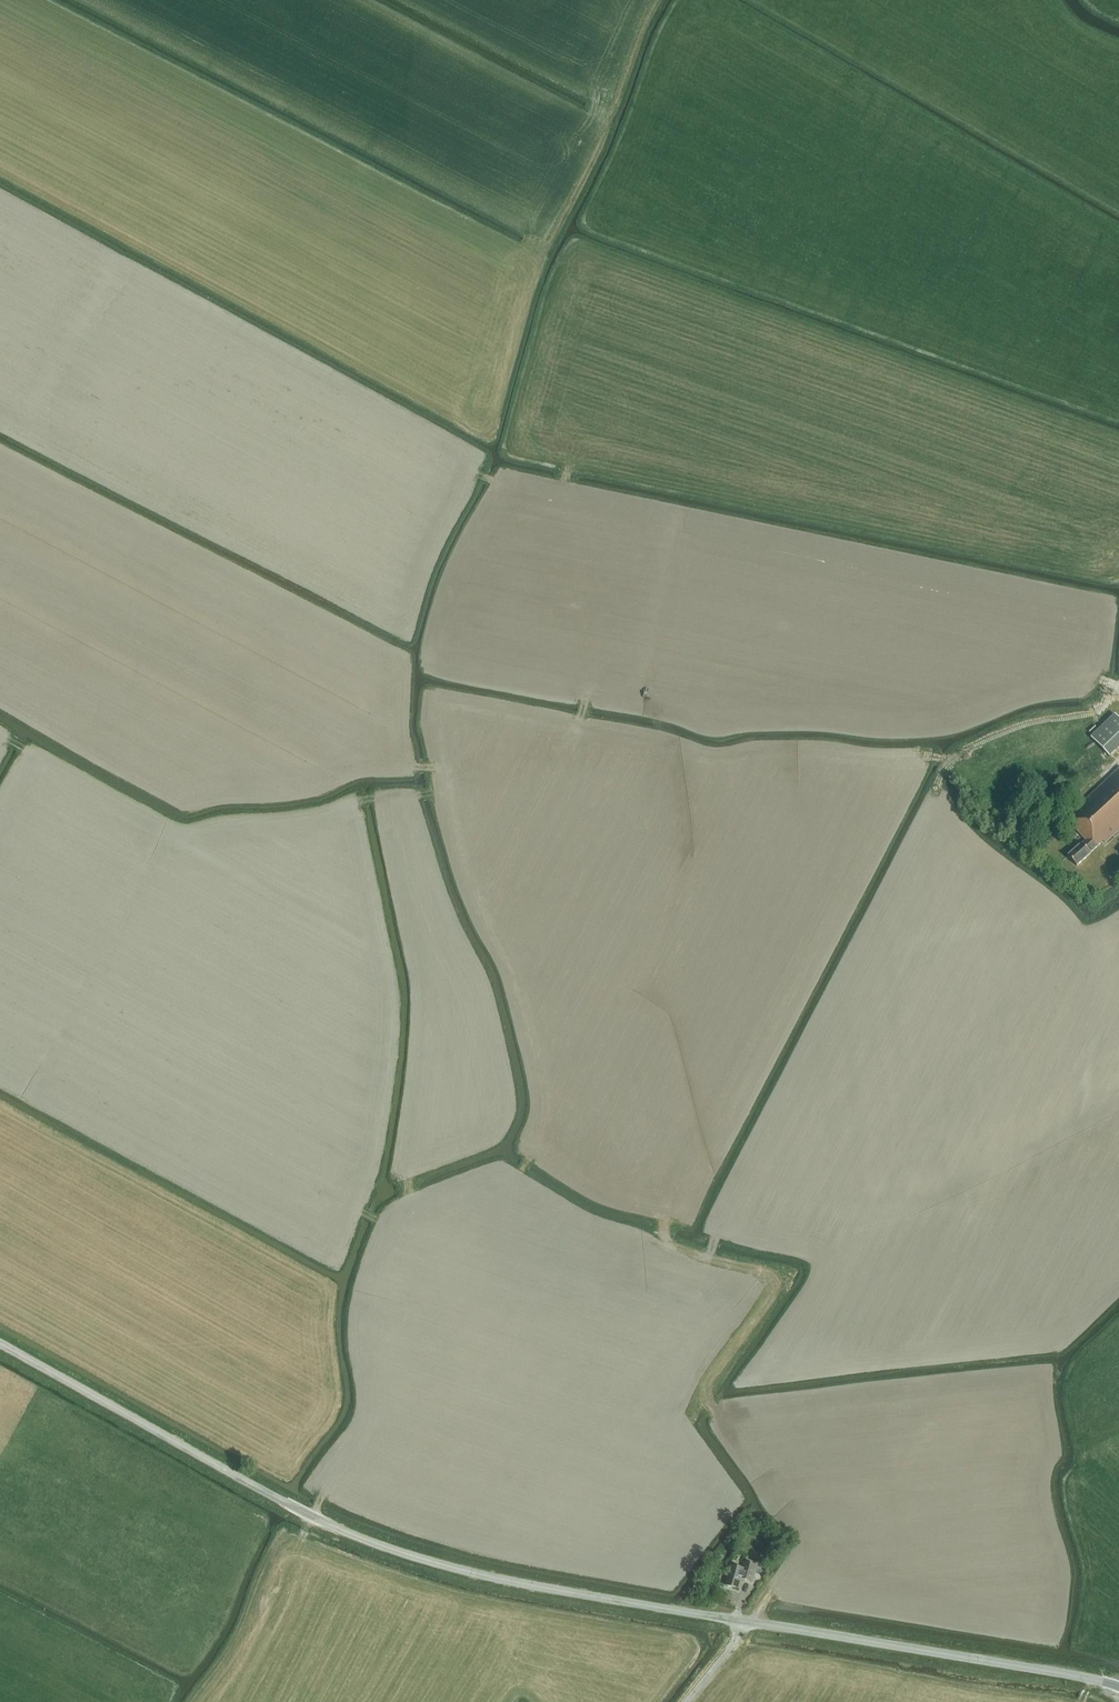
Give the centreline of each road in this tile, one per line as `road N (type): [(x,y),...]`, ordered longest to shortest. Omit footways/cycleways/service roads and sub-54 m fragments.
road 1 (tertiary): [(1118,1688),(501,1579),(406,1554),(281,1501),(0,1344)]

